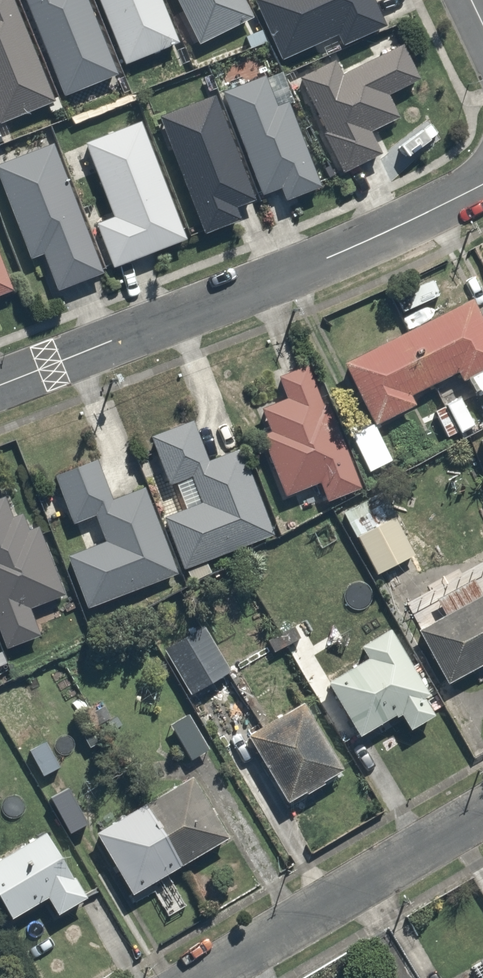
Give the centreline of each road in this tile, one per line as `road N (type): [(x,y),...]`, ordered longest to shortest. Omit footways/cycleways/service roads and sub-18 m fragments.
road 1 (residential): [(482,187),(272,285),(0,388)]
road 2 (residential): [(209,977),(482,816)]

